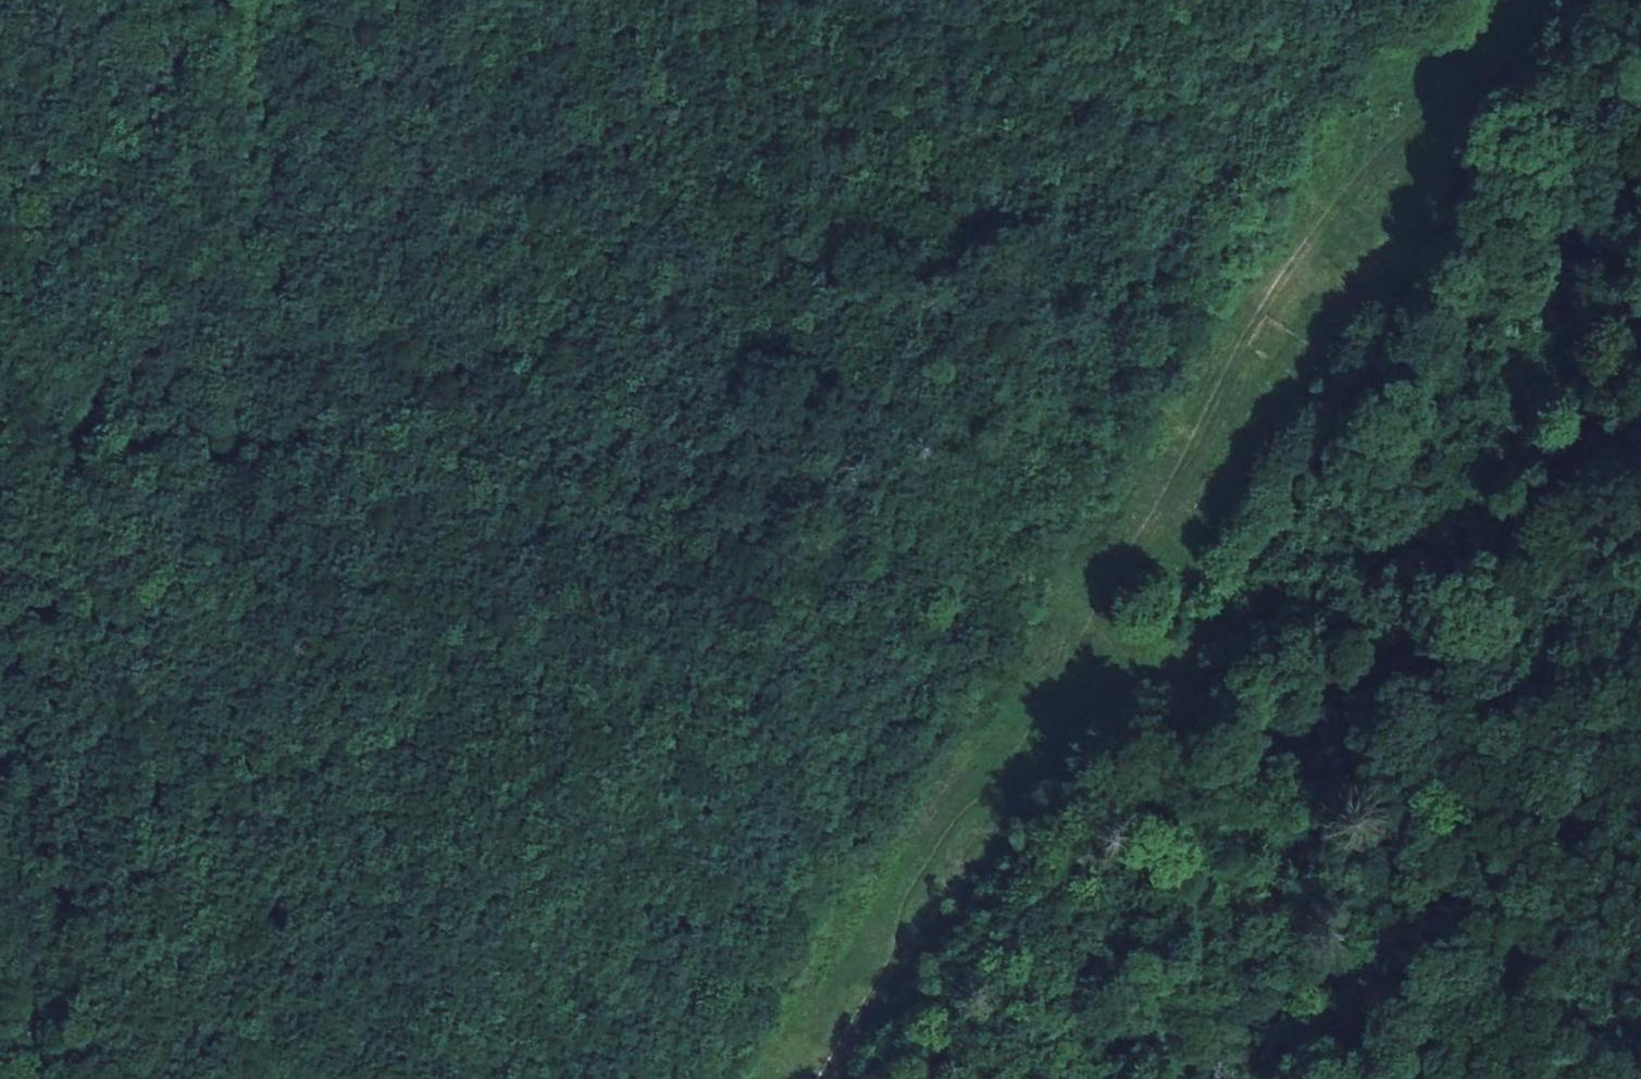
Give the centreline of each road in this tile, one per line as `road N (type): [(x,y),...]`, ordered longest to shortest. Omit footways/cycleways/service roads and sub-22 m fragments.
road 1 (track): [(1632,0),(1628,123),(1612,201),(1584,301),(1449,600),(1347,1078)]

